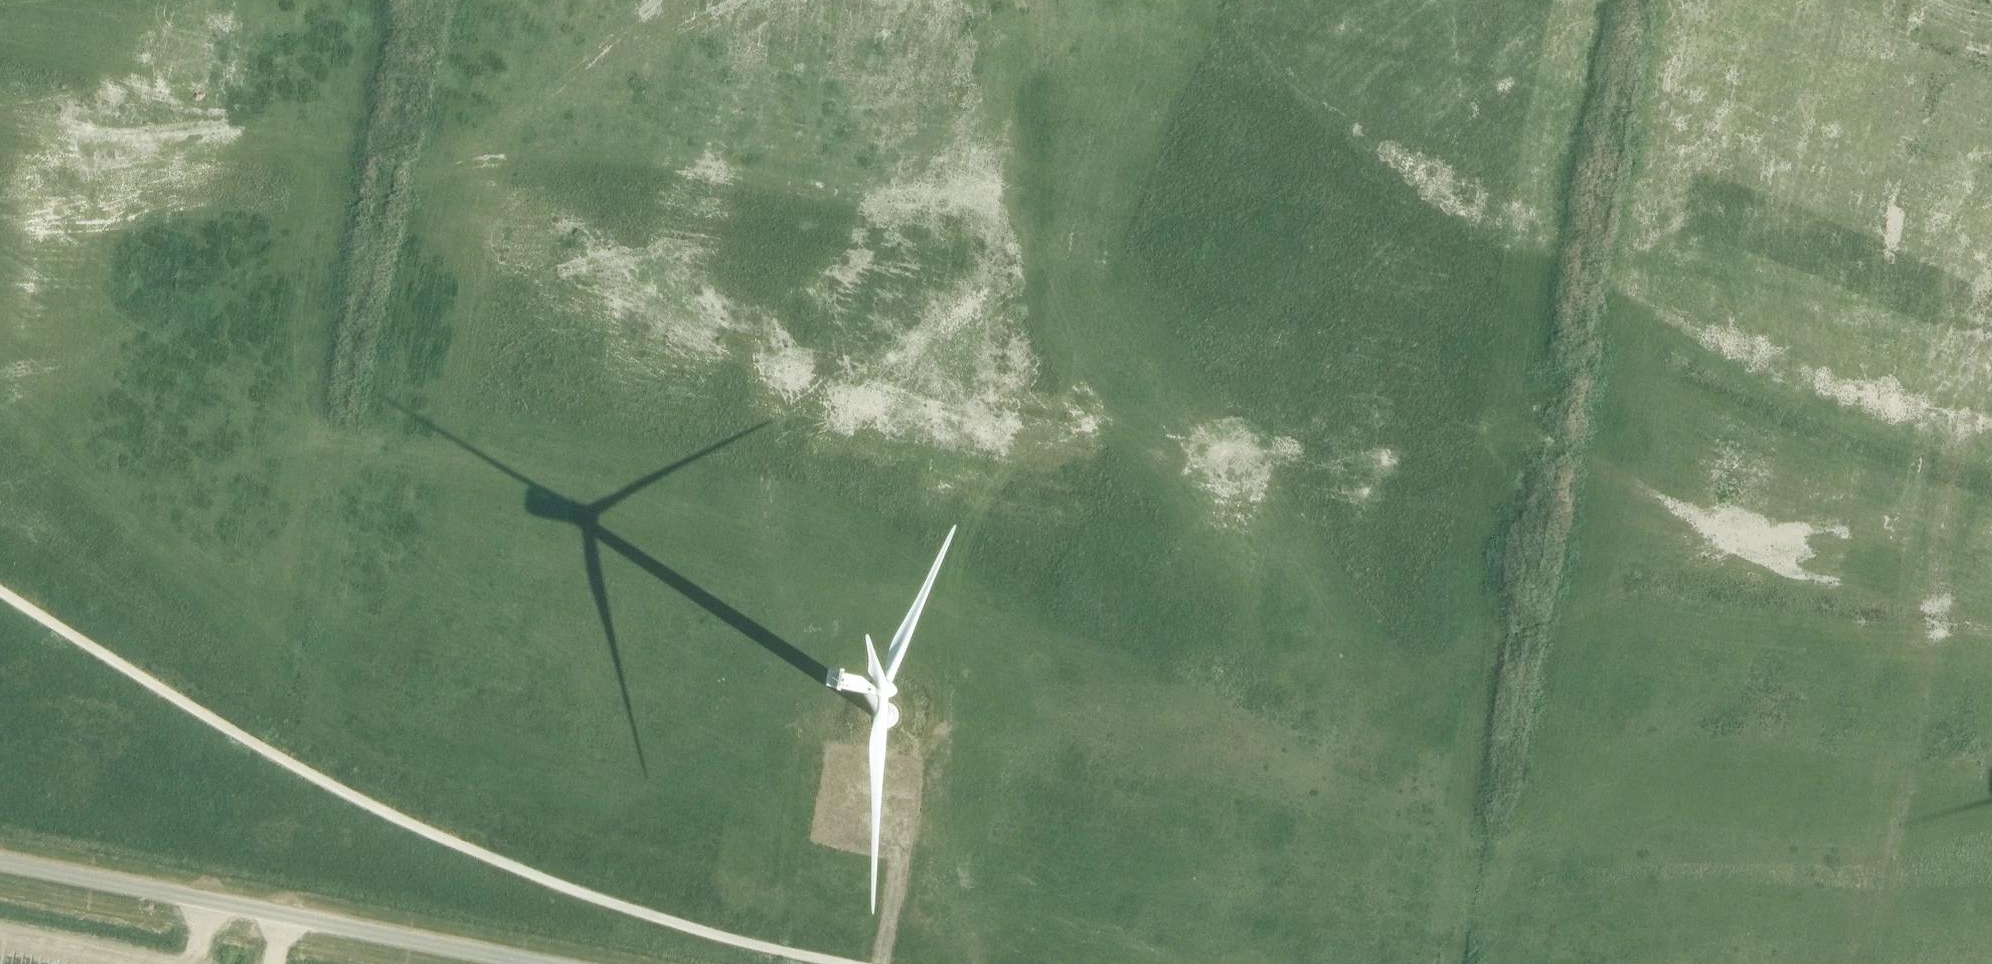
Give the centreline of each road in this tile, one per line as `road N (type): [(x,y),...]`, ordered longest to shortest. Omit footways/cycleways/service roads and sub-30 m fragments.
road 1 (unclassified): [(536,963),(0,862)]

